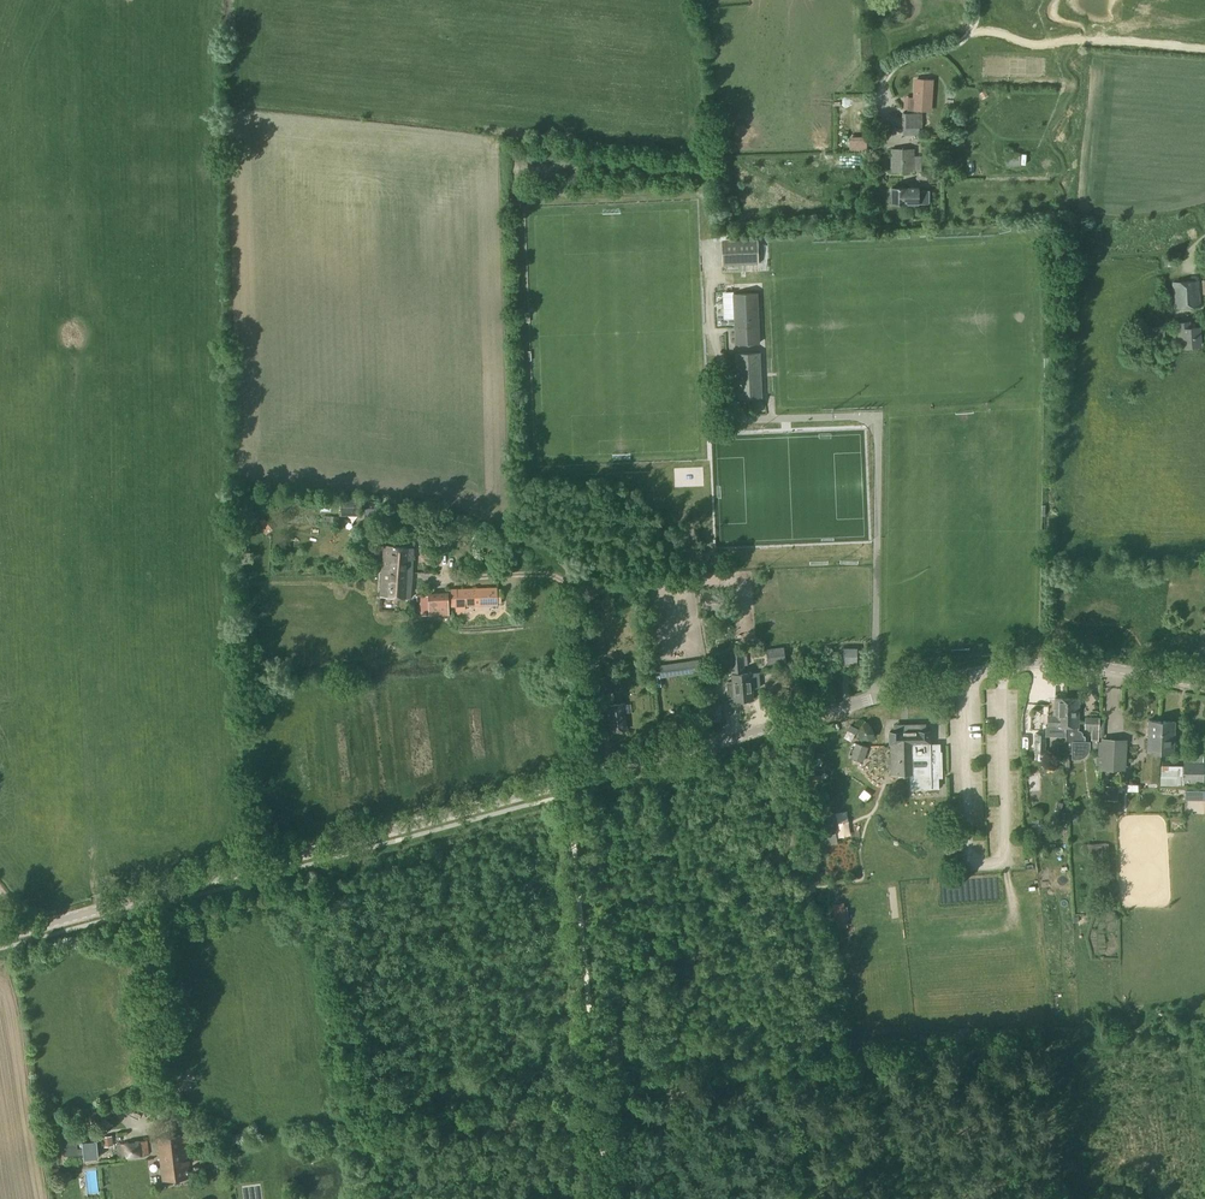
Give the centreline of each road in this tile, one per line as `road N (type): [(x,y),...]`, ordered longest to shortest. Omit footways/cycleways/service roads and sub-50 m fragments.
road 1 (tertiary): [(1204,685),(1071,664),(985,669),(0,936)]
road 2 (track): [(168,1101),(131,901)]

